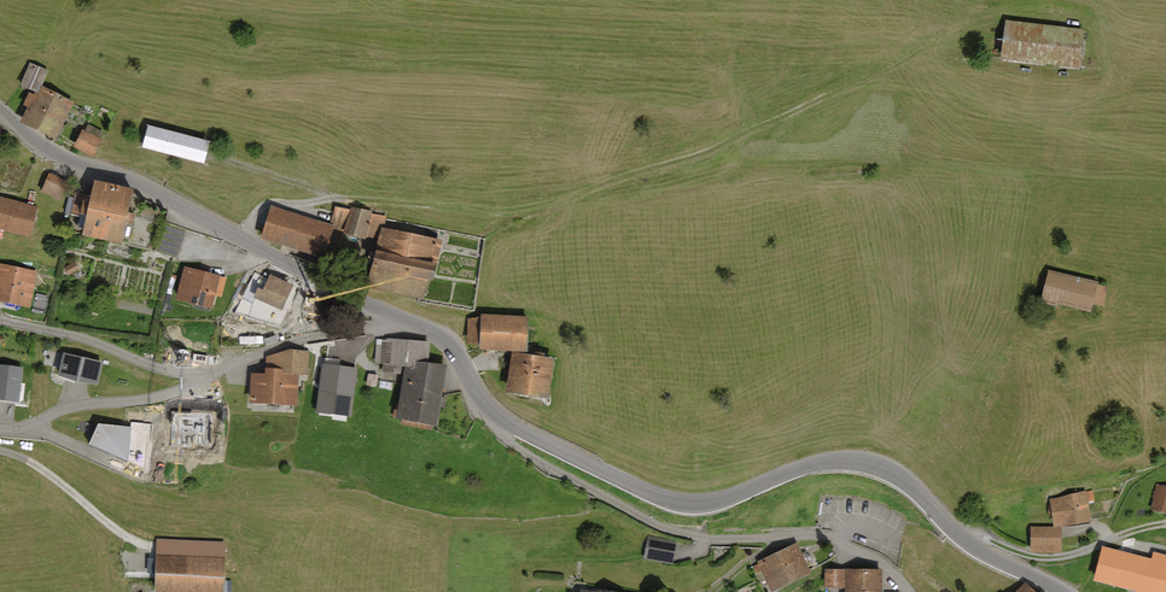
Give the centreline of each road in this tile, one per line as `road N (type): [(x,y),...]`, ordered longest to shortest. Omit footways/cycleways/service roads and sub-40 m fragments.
road 1 (tertiary): [(1062,591),(974,549),(911,486),(870,465),(822,461),(707,503),(665,499),(496,418),(435,332),(147,188),(58,155),(0,109)]
road 2 (track): [(241,239),(271,205),(332,196),(515,213),(559,201),(694,158),(991,18)]
road 3 (track): [(1165,523),(1052,558),(960,537)]
road 4 (track): [(139,542),(37,466),(0,450)]

